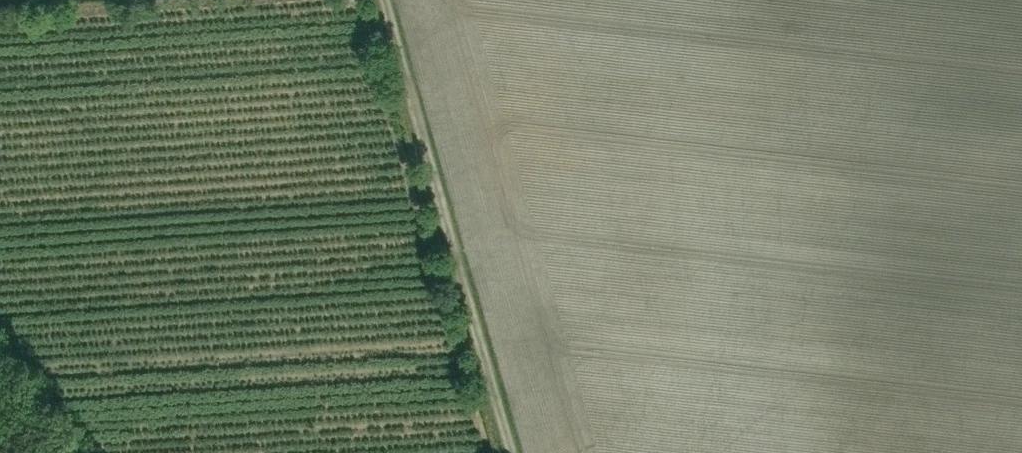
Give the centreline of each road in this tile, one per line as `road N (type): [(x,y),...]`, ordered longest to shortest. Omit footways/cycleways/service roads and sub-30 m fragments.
road 1 (track): [(512,452),(387,0)]

